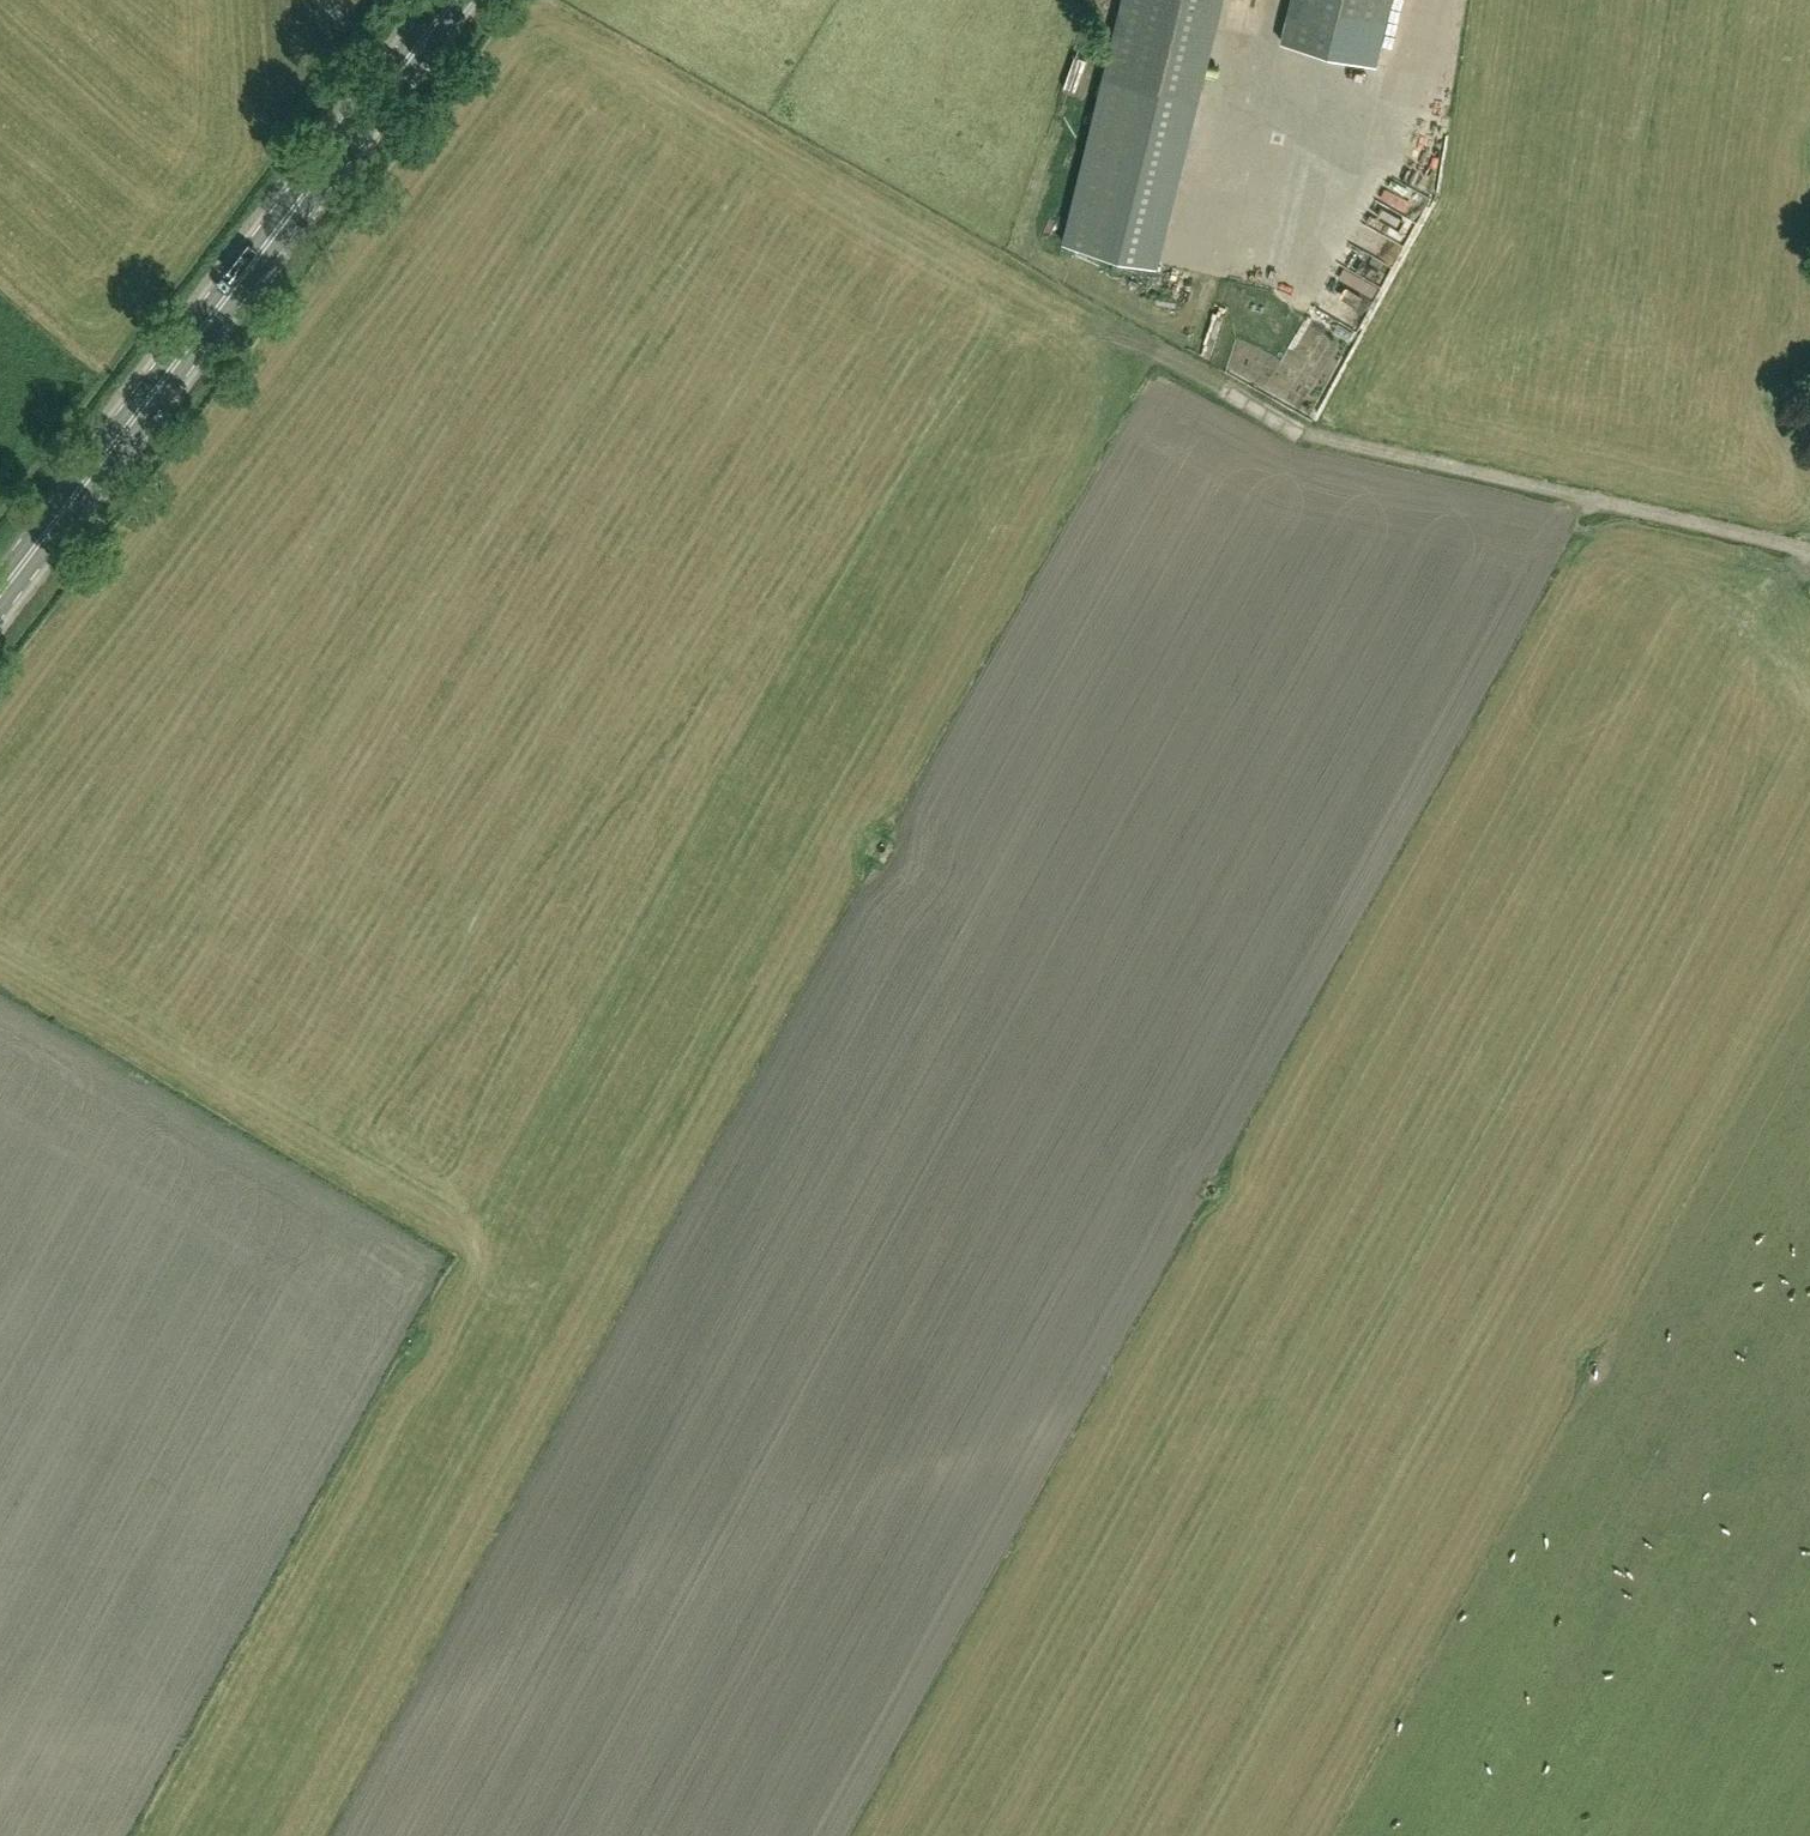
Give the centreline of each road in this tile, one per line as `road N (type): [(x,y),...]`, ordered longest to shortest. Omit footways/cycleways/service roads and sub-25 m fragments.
road 1 (primary): [(0,594),(453,0)]

